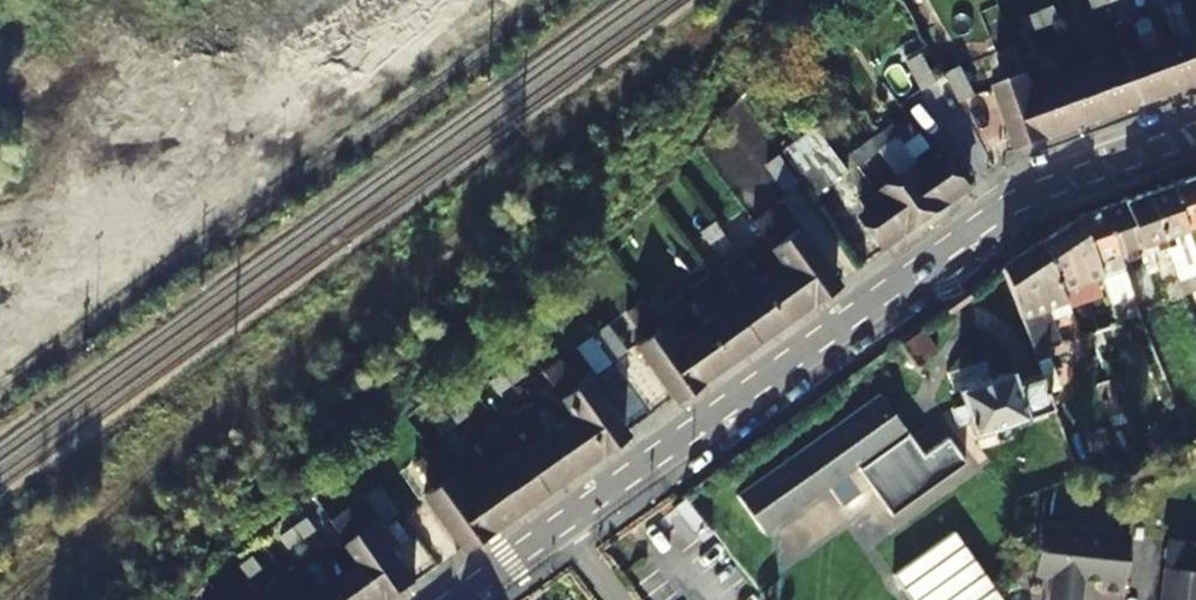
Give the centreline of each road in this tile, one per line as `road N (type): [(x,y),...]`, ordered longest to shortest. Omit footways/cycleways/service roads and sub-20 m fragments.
road 1 (tertiary): [(454,599),(1002,213),(1195,134)]

